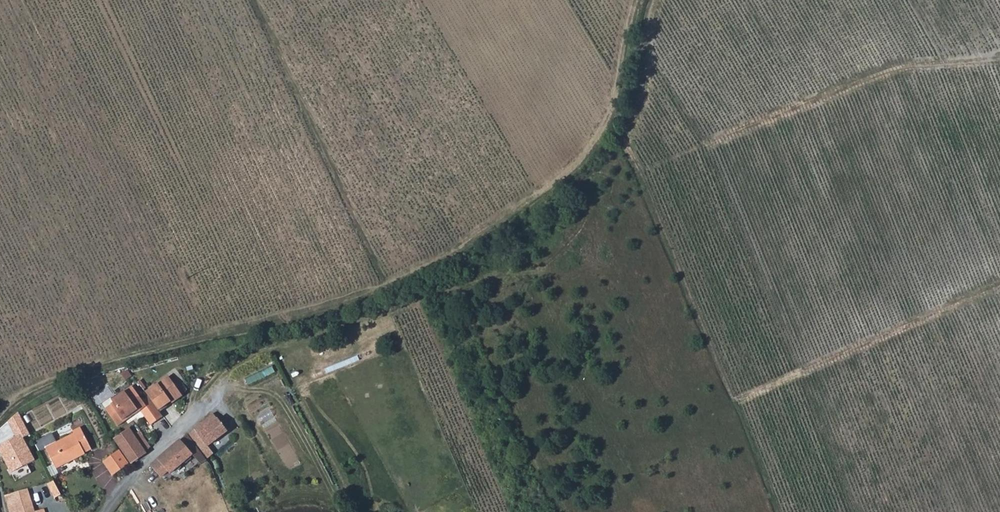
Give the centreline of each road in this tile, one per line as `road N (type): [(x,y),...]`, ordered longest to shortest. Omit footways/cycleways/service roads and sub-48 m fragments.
road 1 (track): [(0,415),(53,378),(377,292),(526,209),(602,138),(632,0)]
road 2 (track): [(999,55),(908,69),(708,144)]
road 3 (track): [(739,401),(999,287)]

